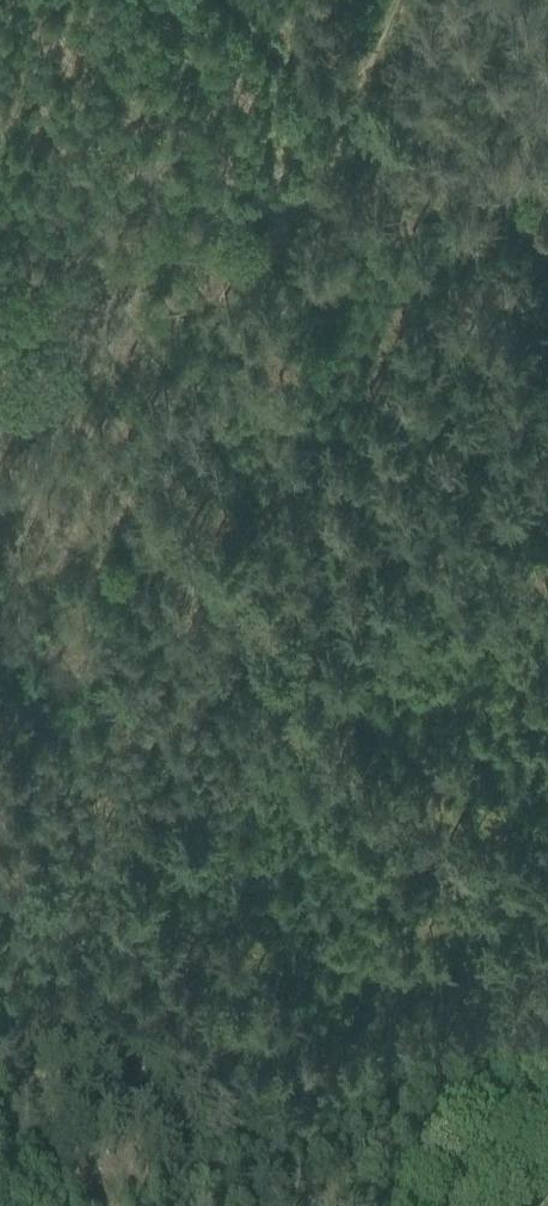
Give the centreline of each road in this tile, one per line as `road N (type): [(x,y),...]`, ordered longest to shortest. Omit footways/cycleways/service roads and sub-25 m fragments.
road 1 (track): [(547,1066),(430,1205)]

